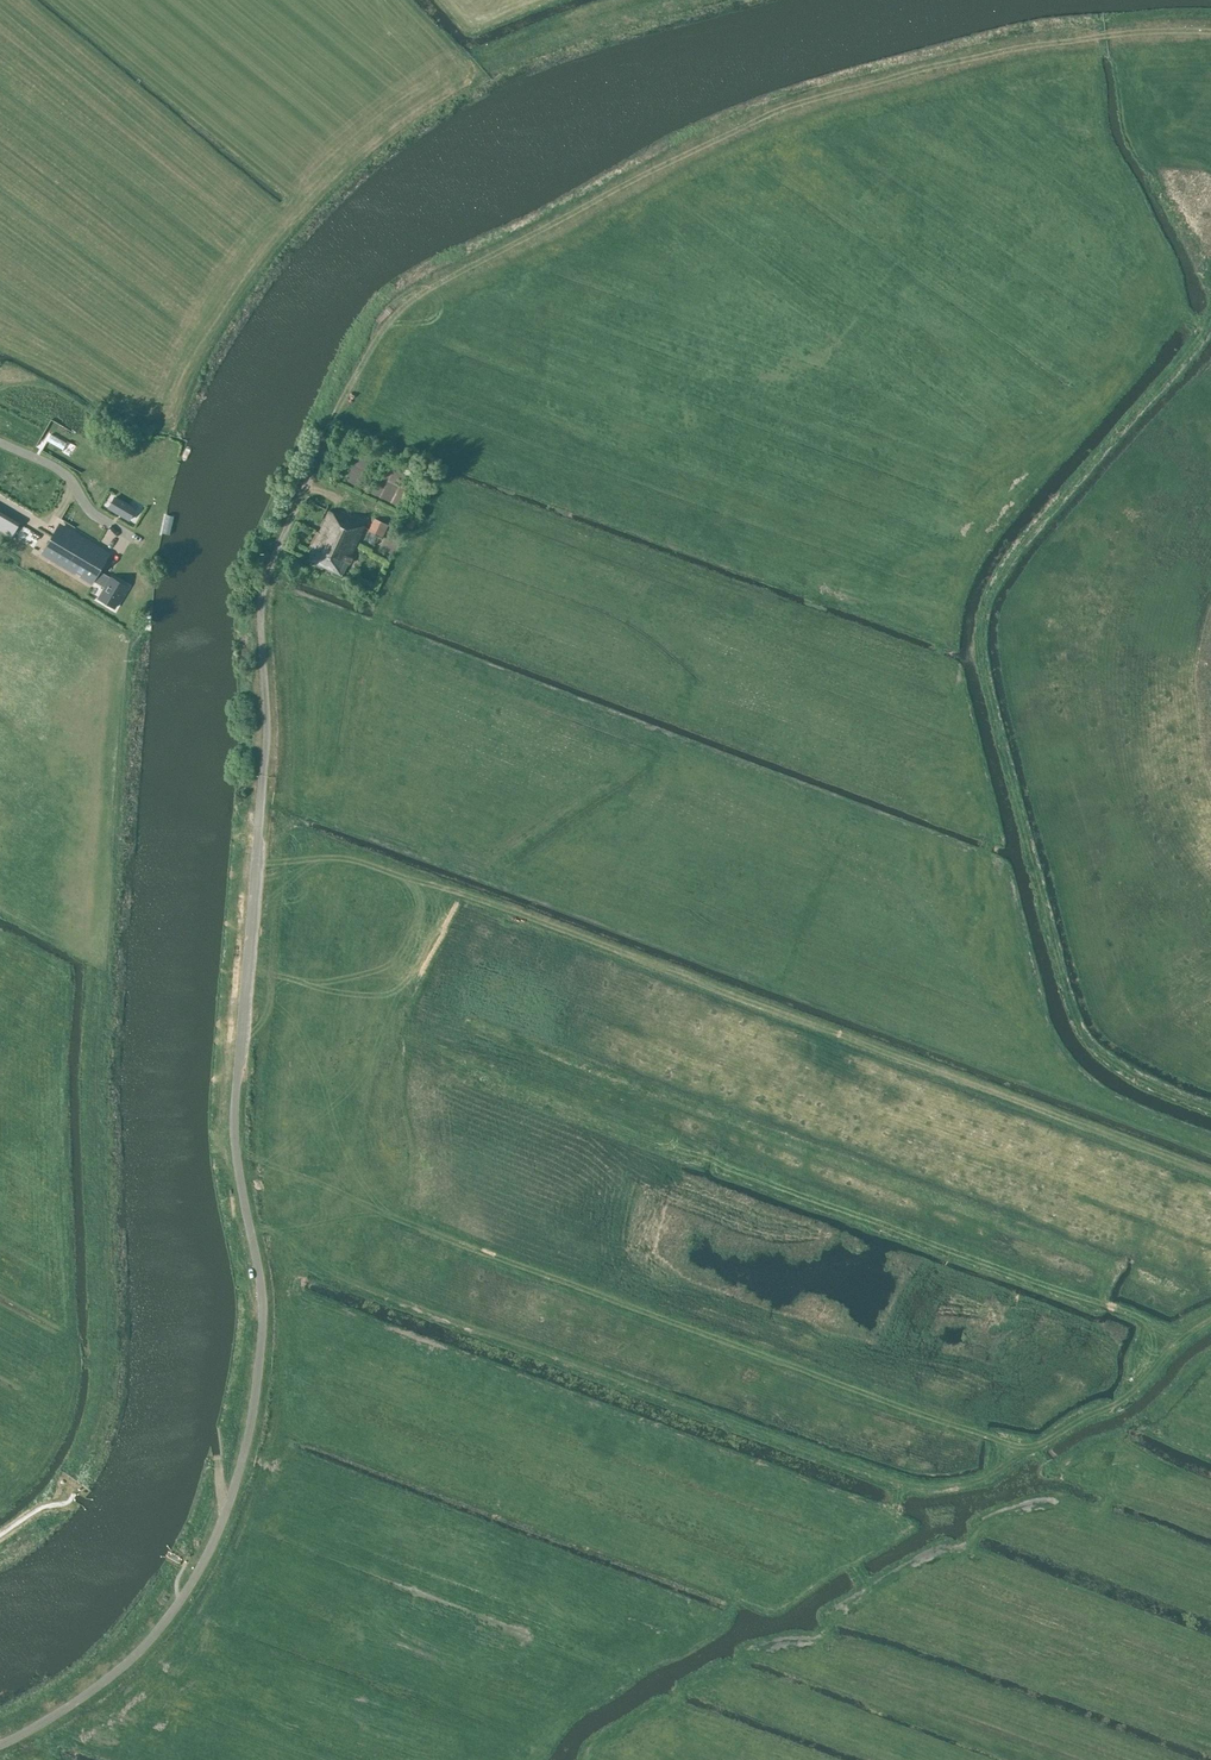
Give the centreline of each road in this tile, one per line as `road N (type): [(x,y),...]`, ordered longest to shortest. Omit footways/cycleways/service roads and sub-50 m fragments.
road 1 (unclassified): [(0,1743),(96,1692),(157,1634),(213,1538),(247,1437),(262,1303),(234,1134),(264,750),(261,581)]

